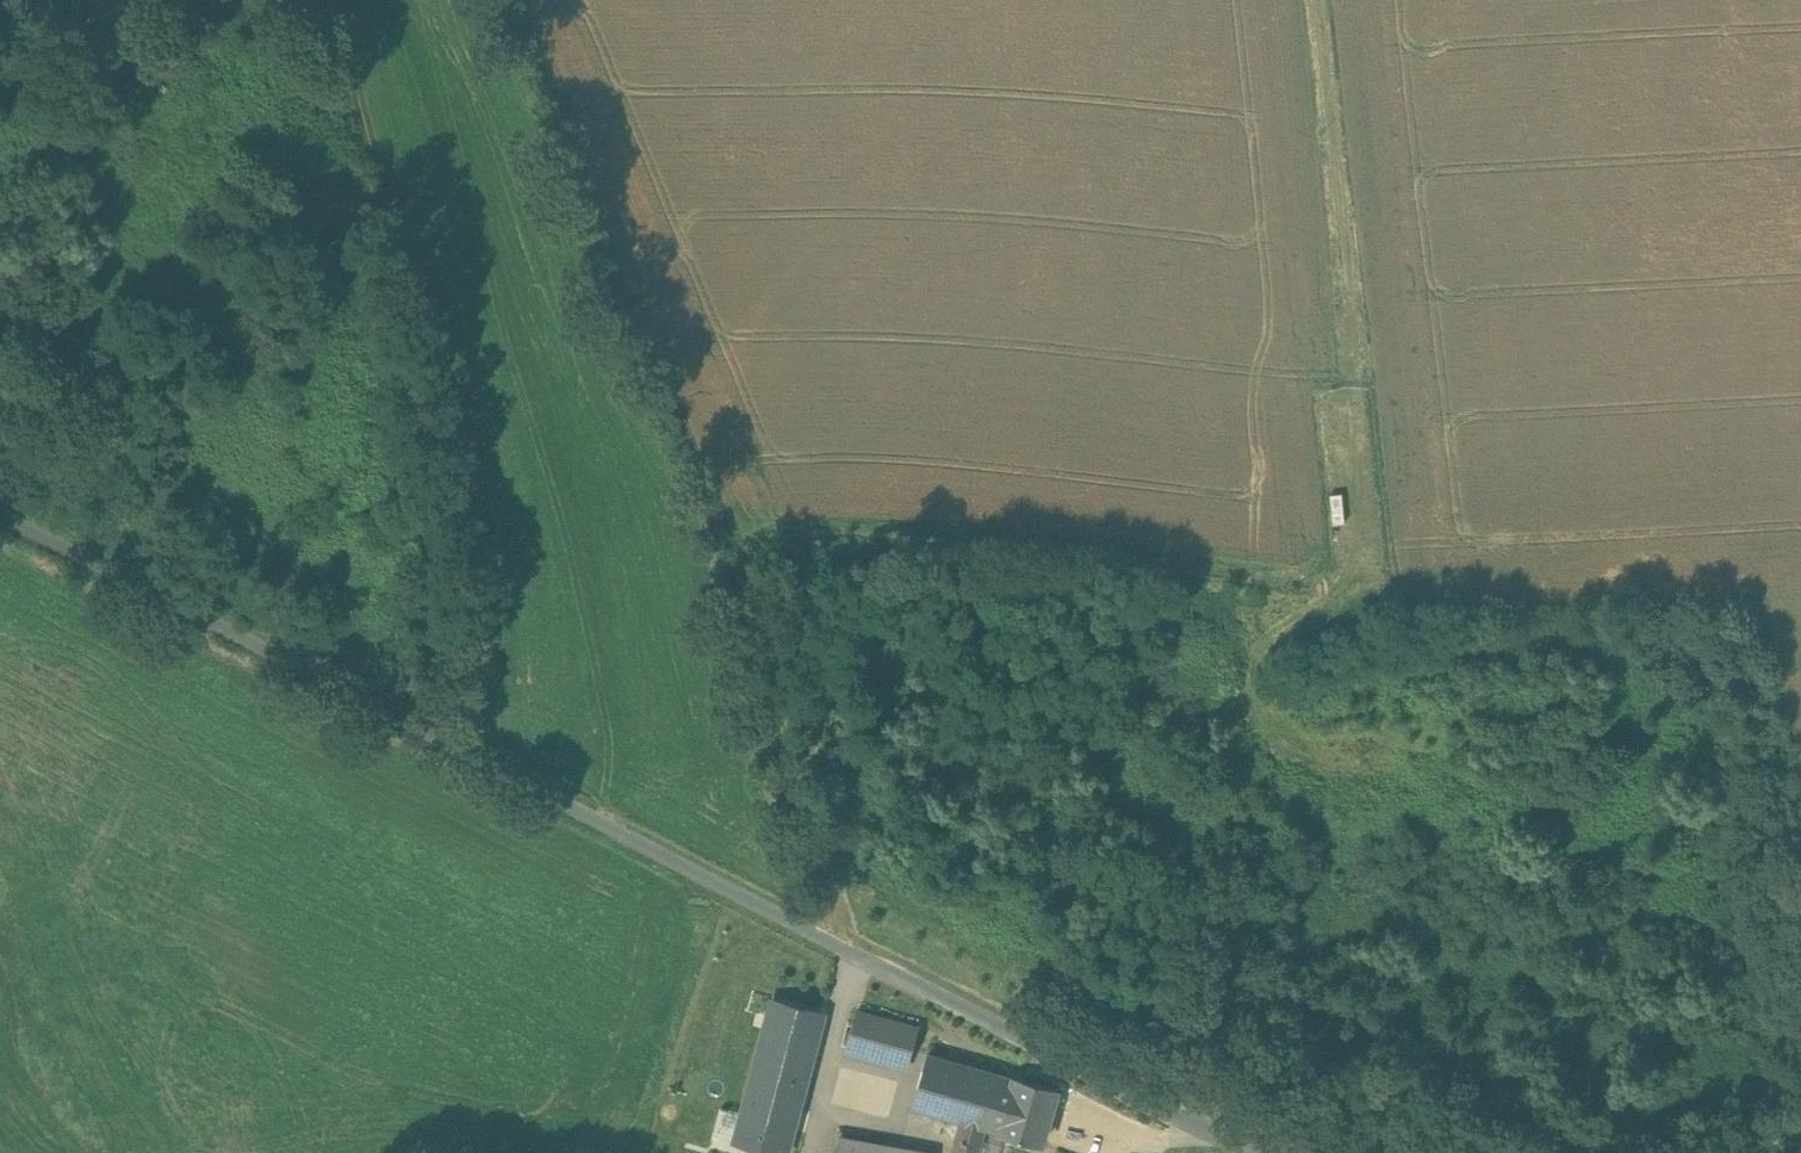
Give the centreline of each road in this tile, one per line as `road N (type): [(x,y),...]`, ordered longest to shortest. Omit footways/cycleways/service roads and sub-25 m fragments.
road 1 (track): [(1263,1152),(0,510)]
road 2 (track): [(1313,0),(1352,314)]

